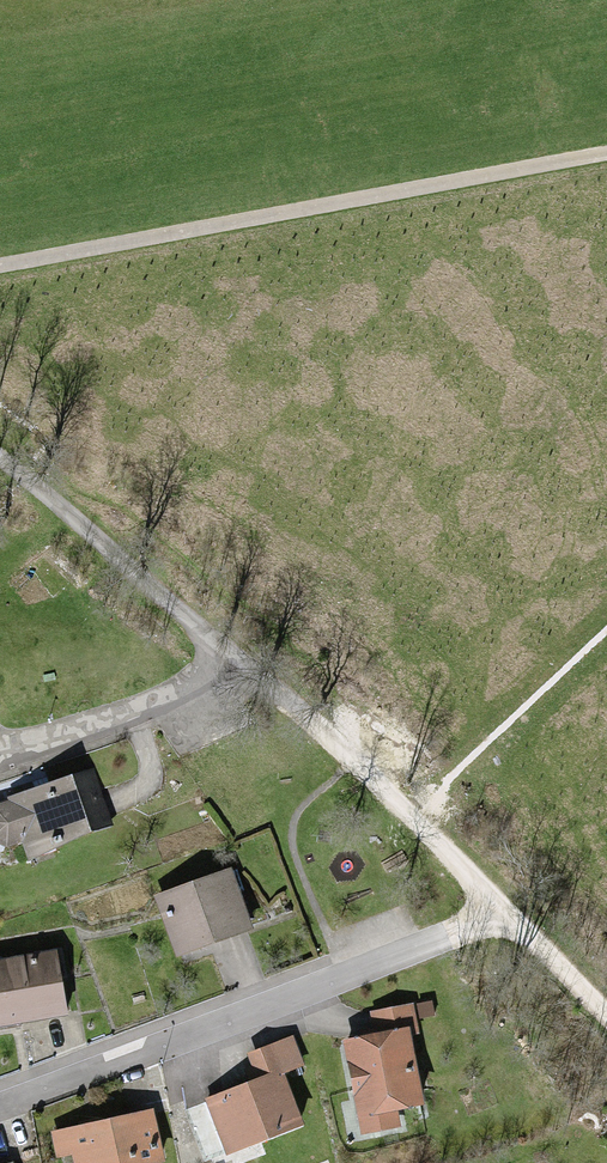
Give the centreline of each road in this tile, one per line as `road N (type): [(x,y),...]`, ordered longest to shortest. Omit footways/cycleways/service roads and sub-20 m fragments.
road 1 (track): [(0,274),(606,160)]
road 2 (residential): [(0,1101),(511,914)]
road 3 (residential): [(232,649),(511,914)]
road 4 (residential): [(0,455),(232,649)]
road 5 (residential): [(0,751),(201,684),(232,649)]
road 6 (residential): [(511,914),(606,1015)]

